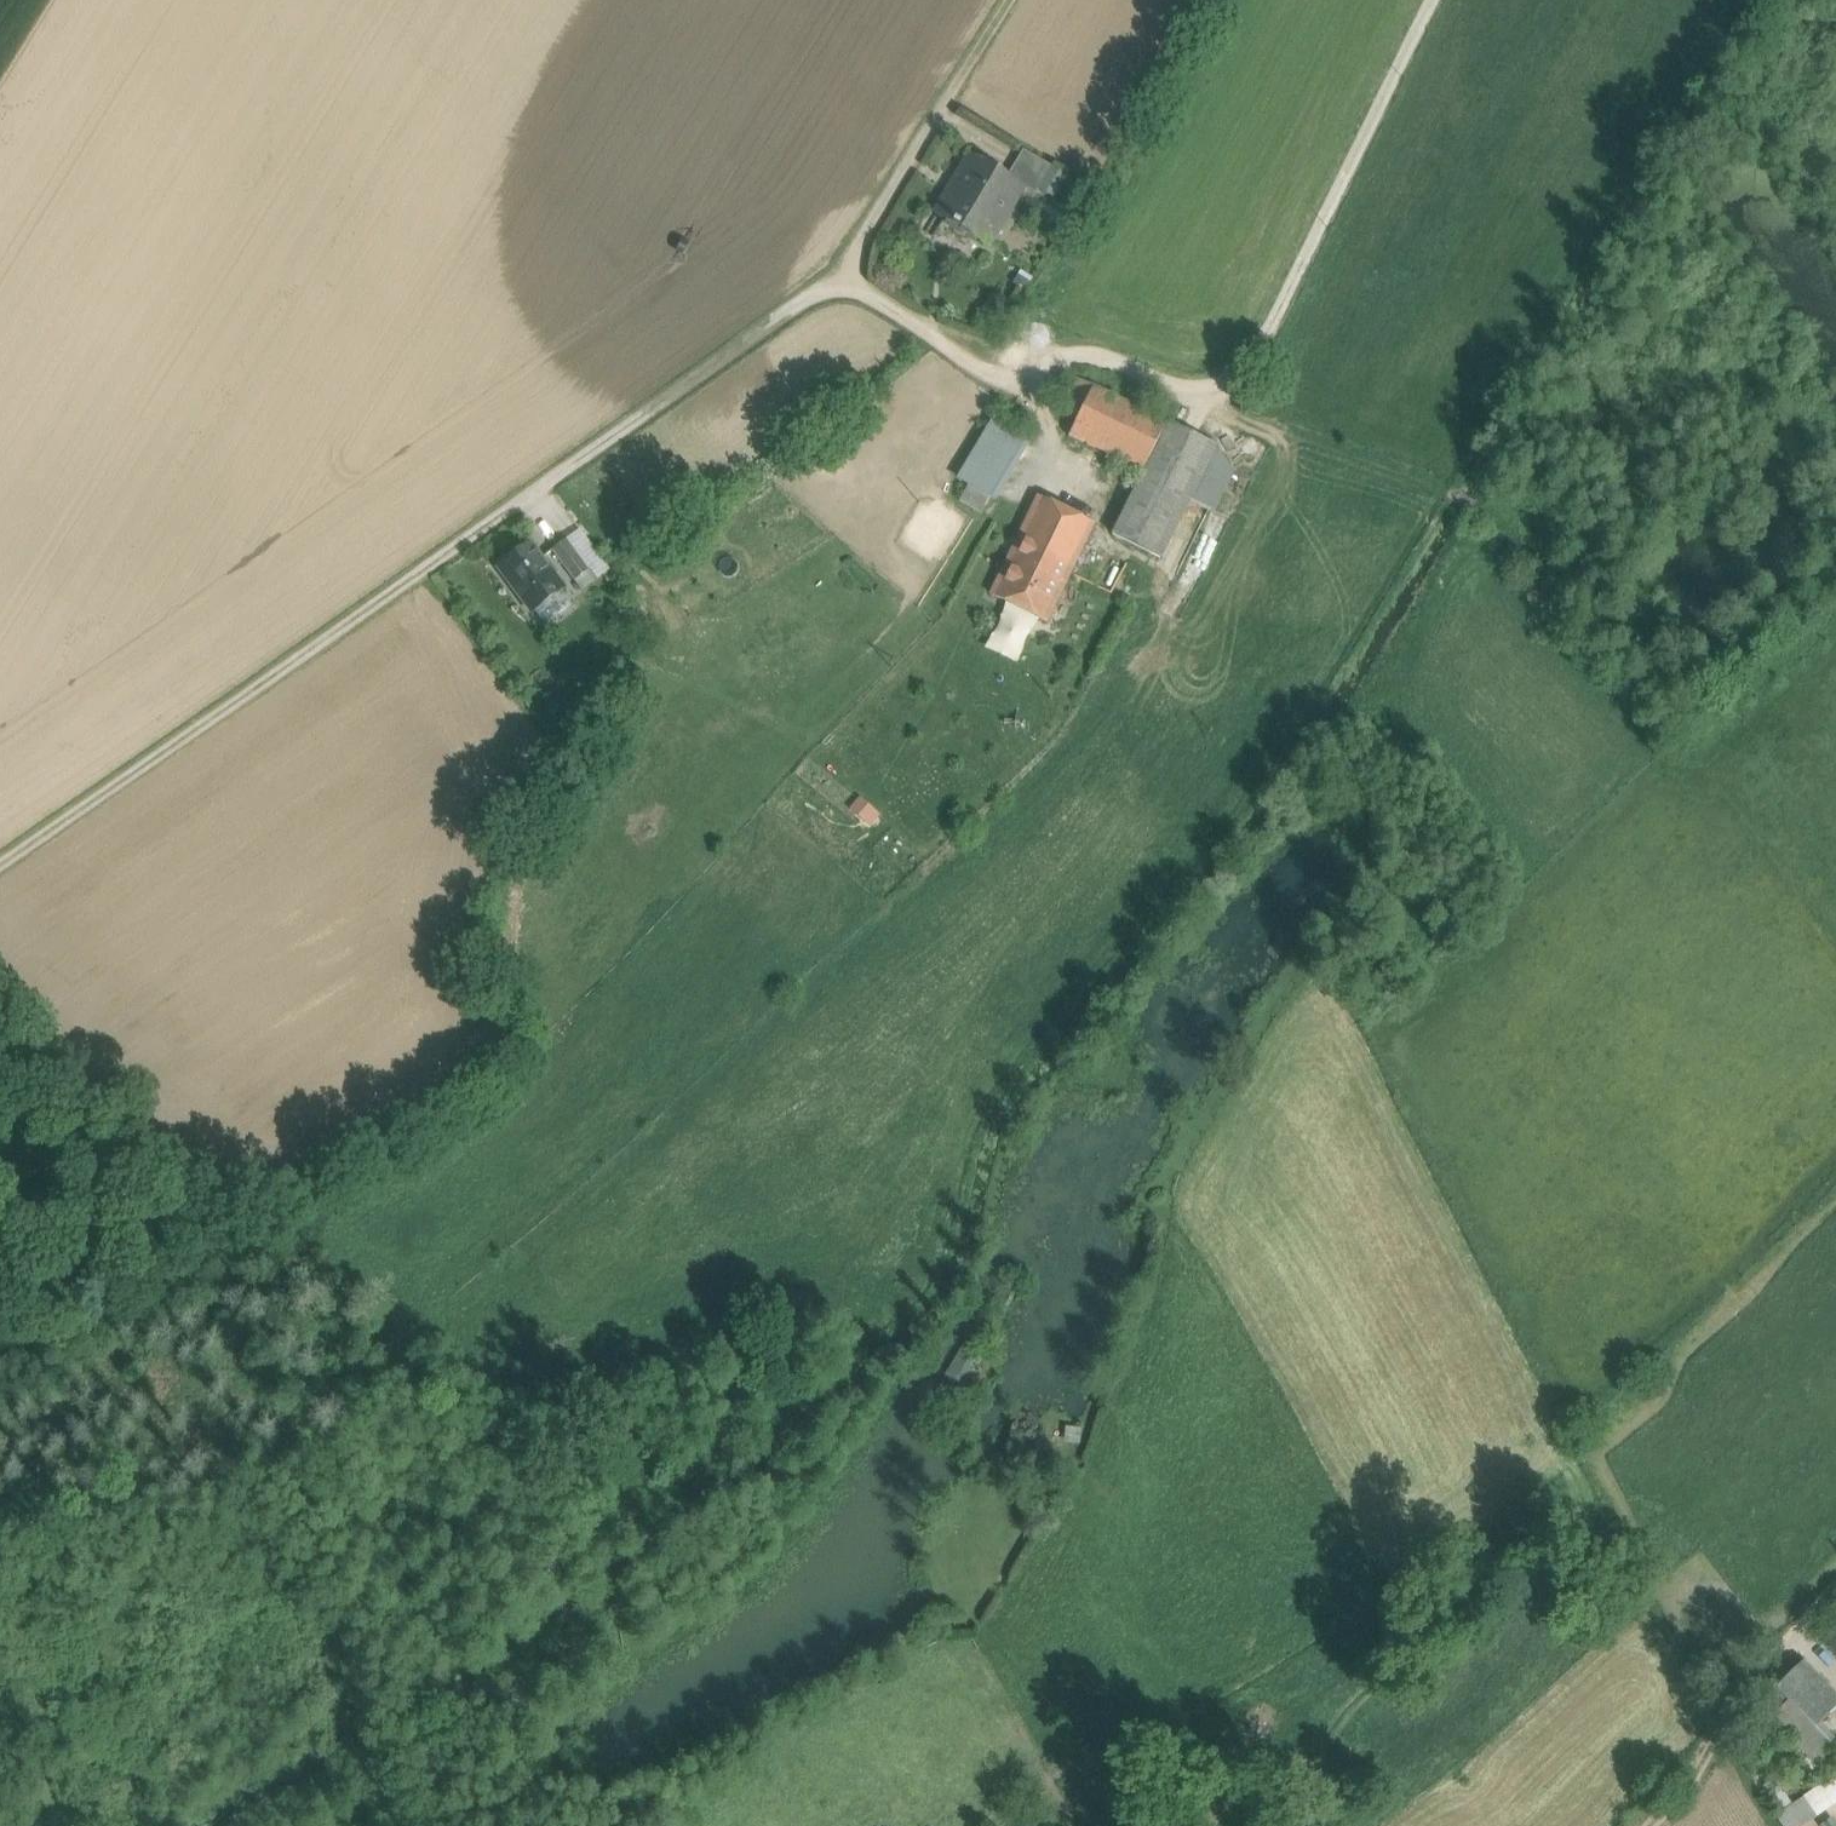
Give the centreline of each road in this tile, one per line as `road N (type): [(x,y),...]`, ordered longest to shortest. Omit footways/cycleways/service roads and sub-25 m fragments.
road 1 (track): [(0,868),(846,284),(1012,0)]
road 2 (unclassified): [(1433,0),(1241,390),(1199,398),(1075,356),(993,371),(846,284)]
road 3 (unclassified): [(1632,1825),(1835,1592)]

